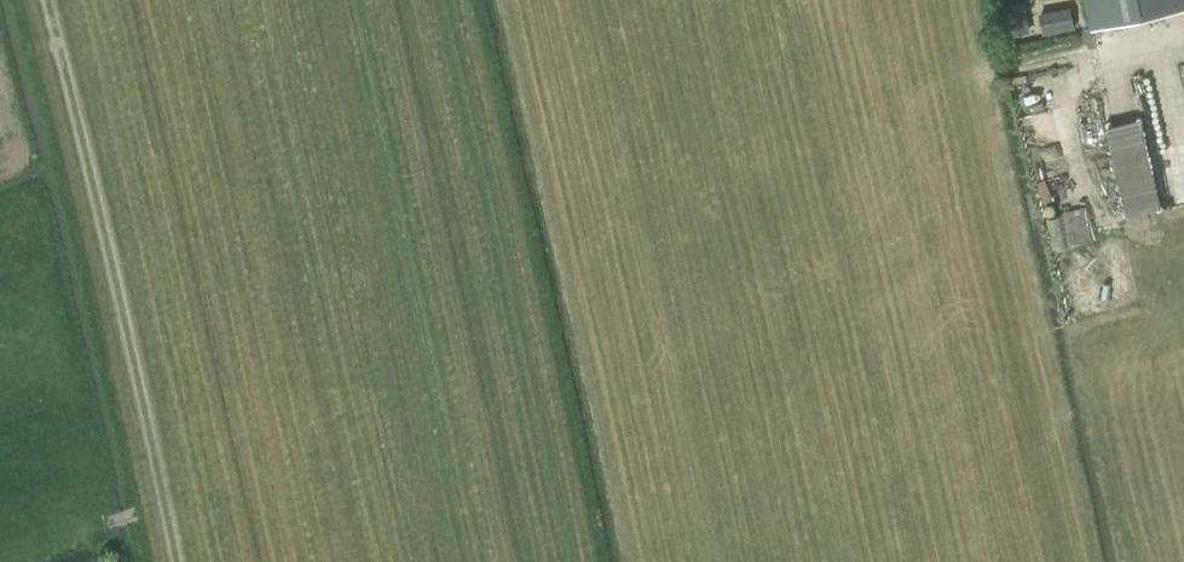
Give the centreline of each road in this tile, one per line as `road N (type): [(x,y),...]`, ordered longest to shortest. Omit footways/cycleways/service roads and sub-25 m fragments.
road 1 (track): [(176,561),(47,0)]

